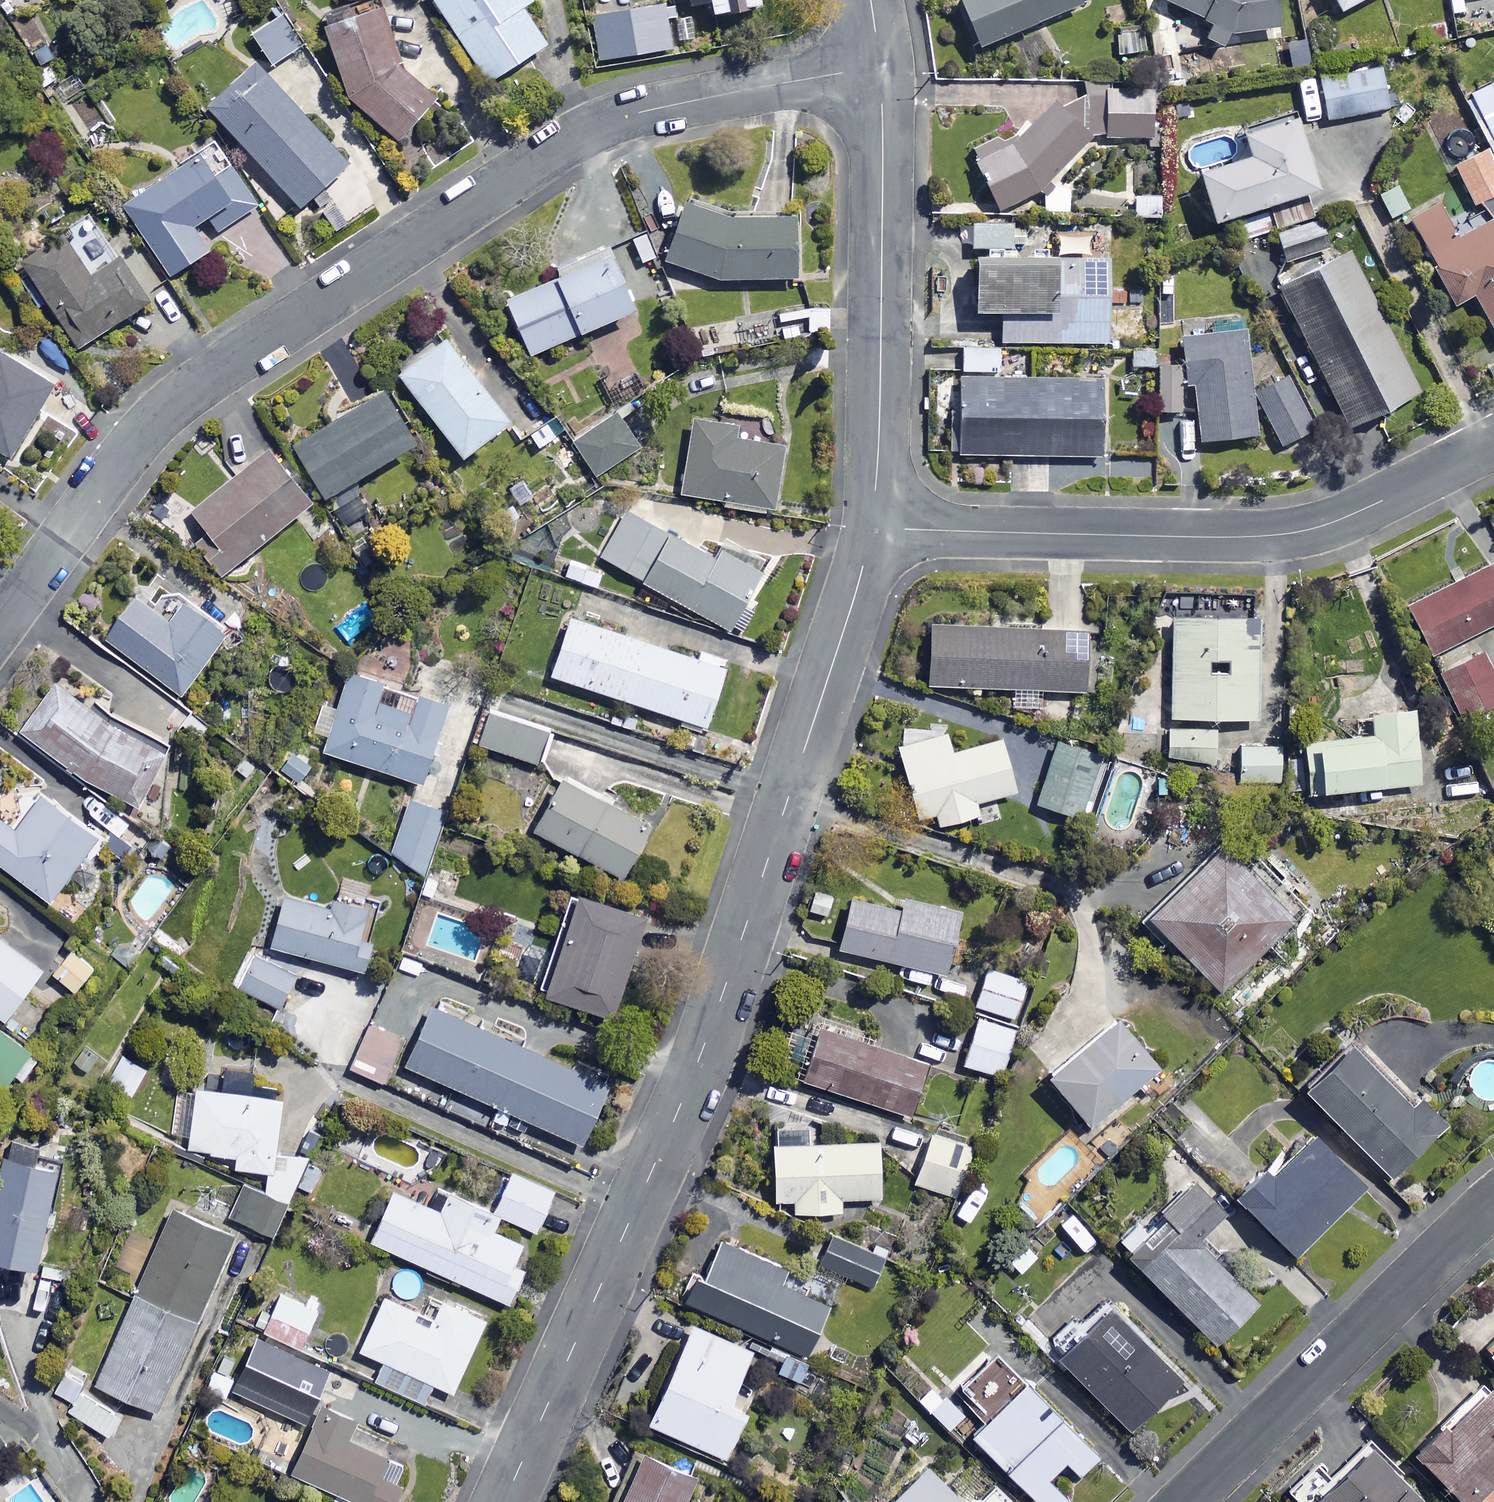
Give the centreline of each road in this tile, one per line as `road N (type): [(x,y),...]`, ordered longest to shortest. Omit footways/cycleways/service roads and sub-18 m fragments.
road 1 (residential): [(0,625),(122,459),(176,402),(558,146),(615,118),(880,67)]
road 2 (residential): [(874,529),(699,1058),(504,1501)]
road 3 (residential): [(1493,444),(1365,509),(1276,536),(874,529)]
road 4 (residential): [(880,67),(874,529)]
road 5 (residential): [(1186,1501),(1493,1199)]

